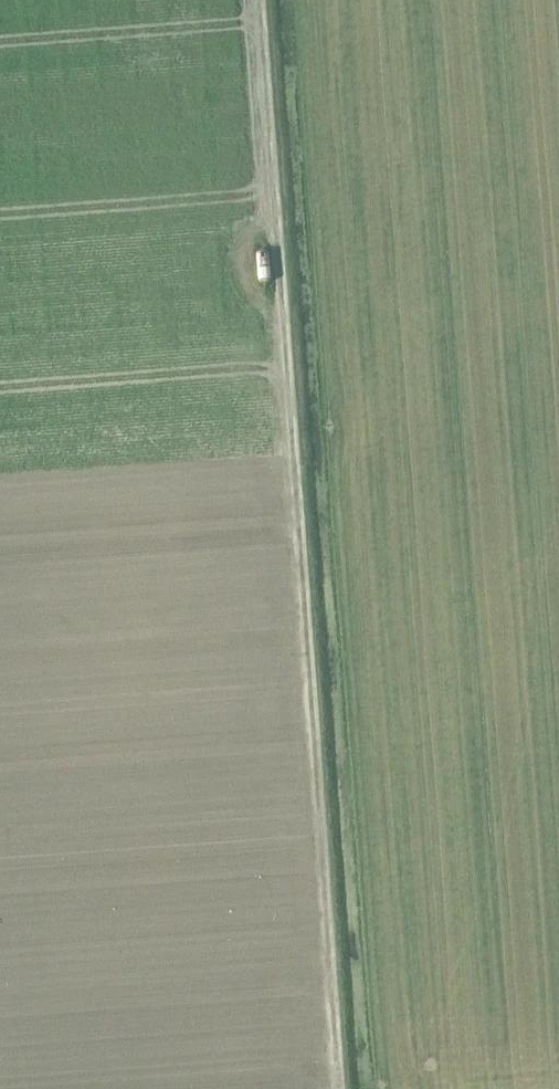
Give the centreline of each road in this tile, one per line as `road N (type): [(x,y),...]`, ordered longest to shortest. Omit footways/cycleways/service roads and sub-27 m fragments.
road 1 (track): [(260,0),(341,1088)]

